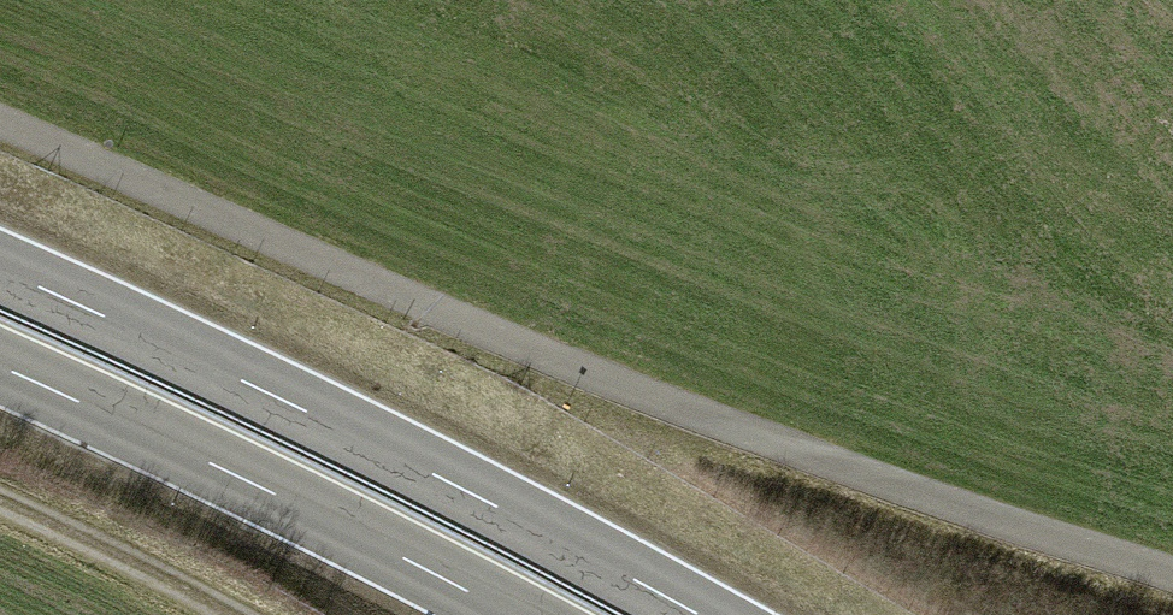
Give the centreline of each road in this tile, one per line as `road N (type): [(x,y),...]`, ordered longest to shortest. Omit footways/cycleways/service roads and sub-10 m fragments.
road 1 (track): [(0,130),(601,382),(1172,587)]
road 2 (trunk): [(695,614),(342,429),(0,271)]
road 3 (trunk): [(0,368),(515,614)]
road 4 (track): [(229,614),(0,504)]

